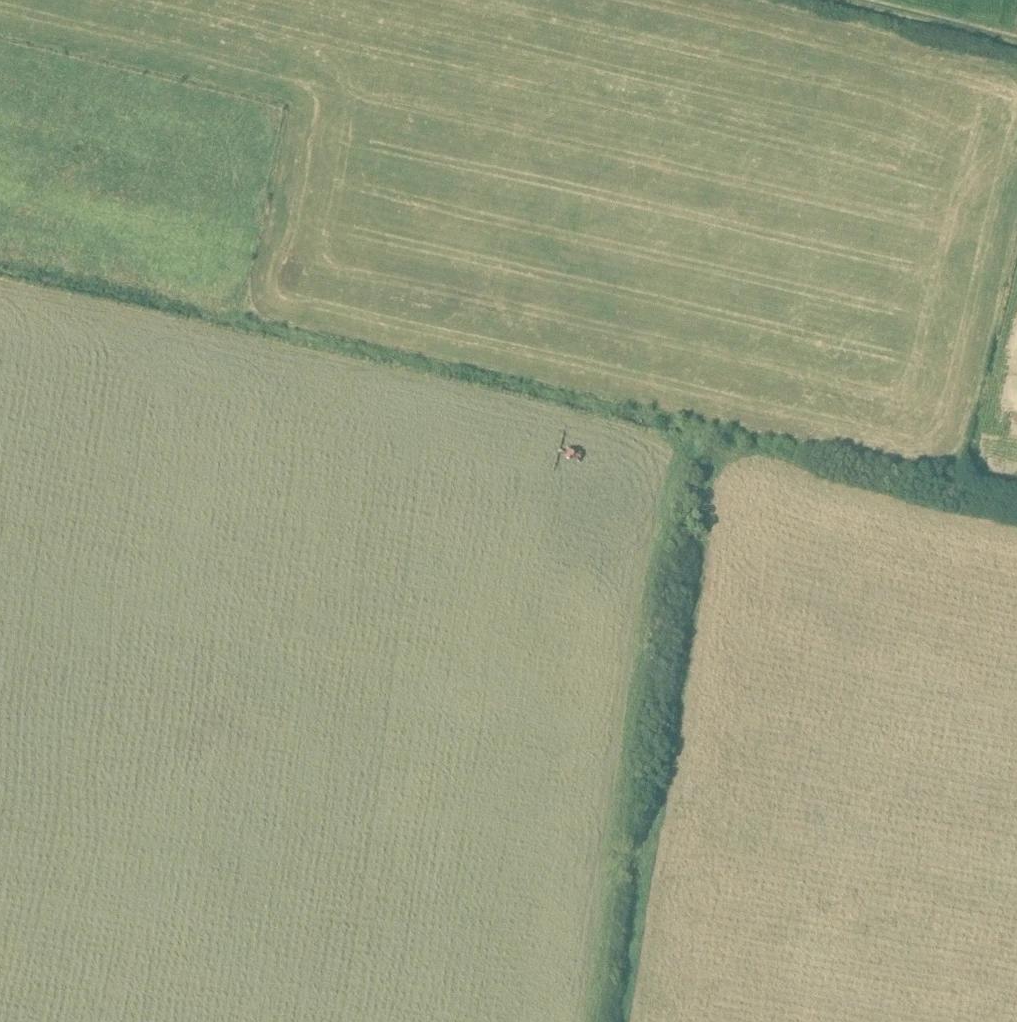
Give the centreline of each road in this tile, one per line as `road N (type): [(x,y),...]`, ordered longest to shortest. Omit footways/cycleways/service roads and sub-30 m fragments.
road 1 (track): [(1016,42),(842,0)]

